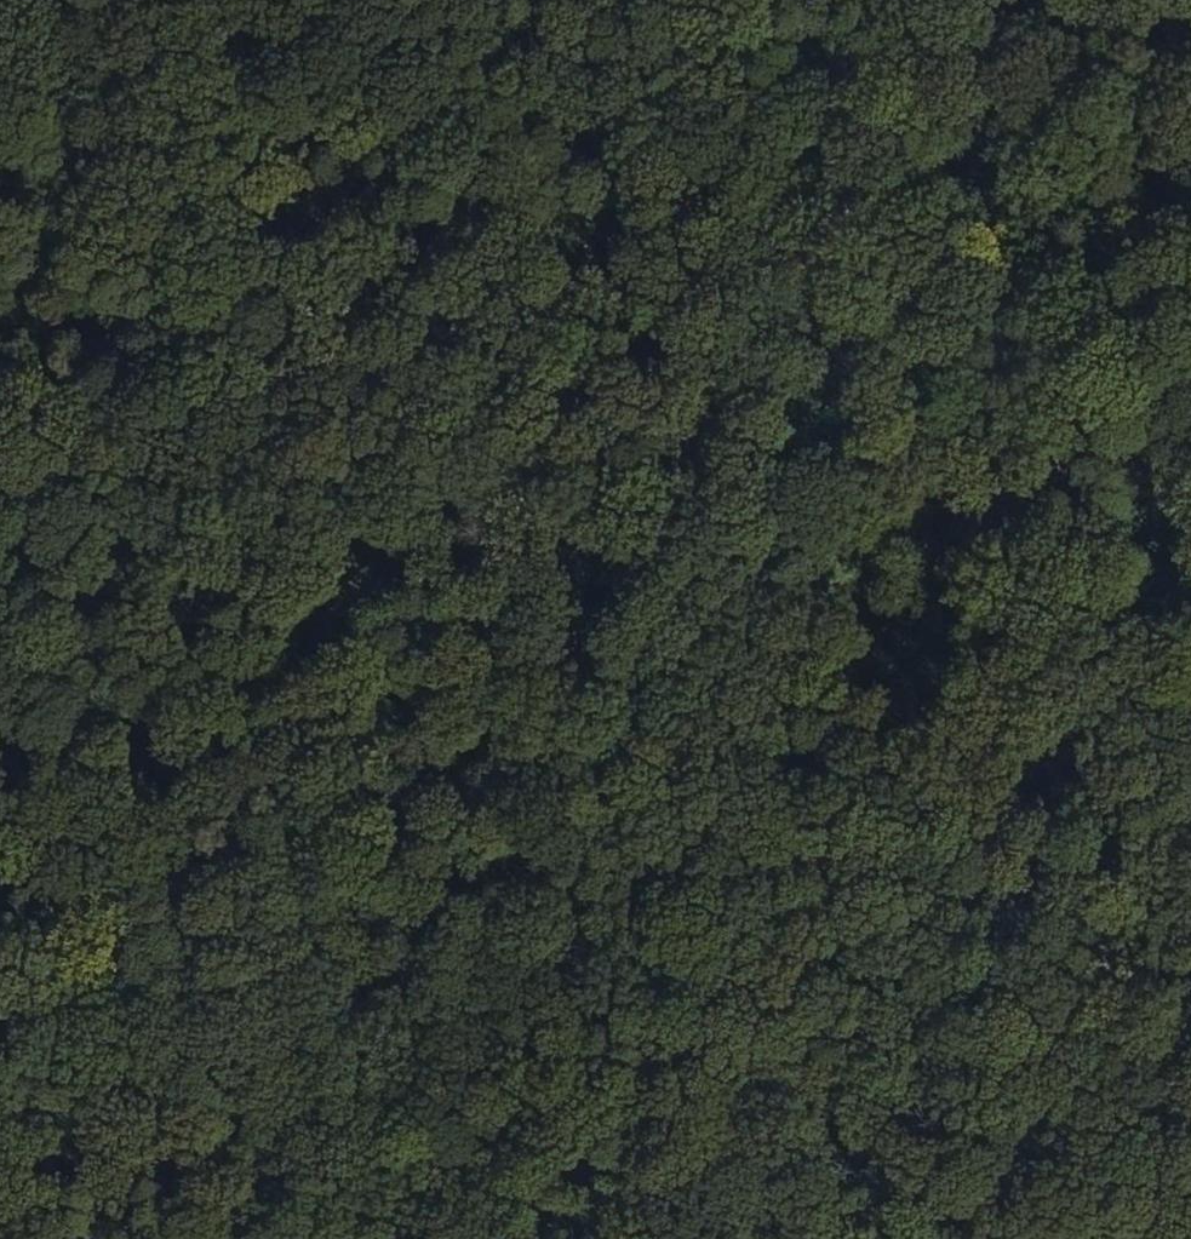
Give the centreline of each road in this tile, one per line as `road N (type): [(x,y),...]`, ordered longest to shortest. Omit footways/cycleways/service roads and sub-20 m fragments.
road 1 (track): [(1190,514),(478,1238)]
road 2 (track): [(899,0),(1190,276)]

